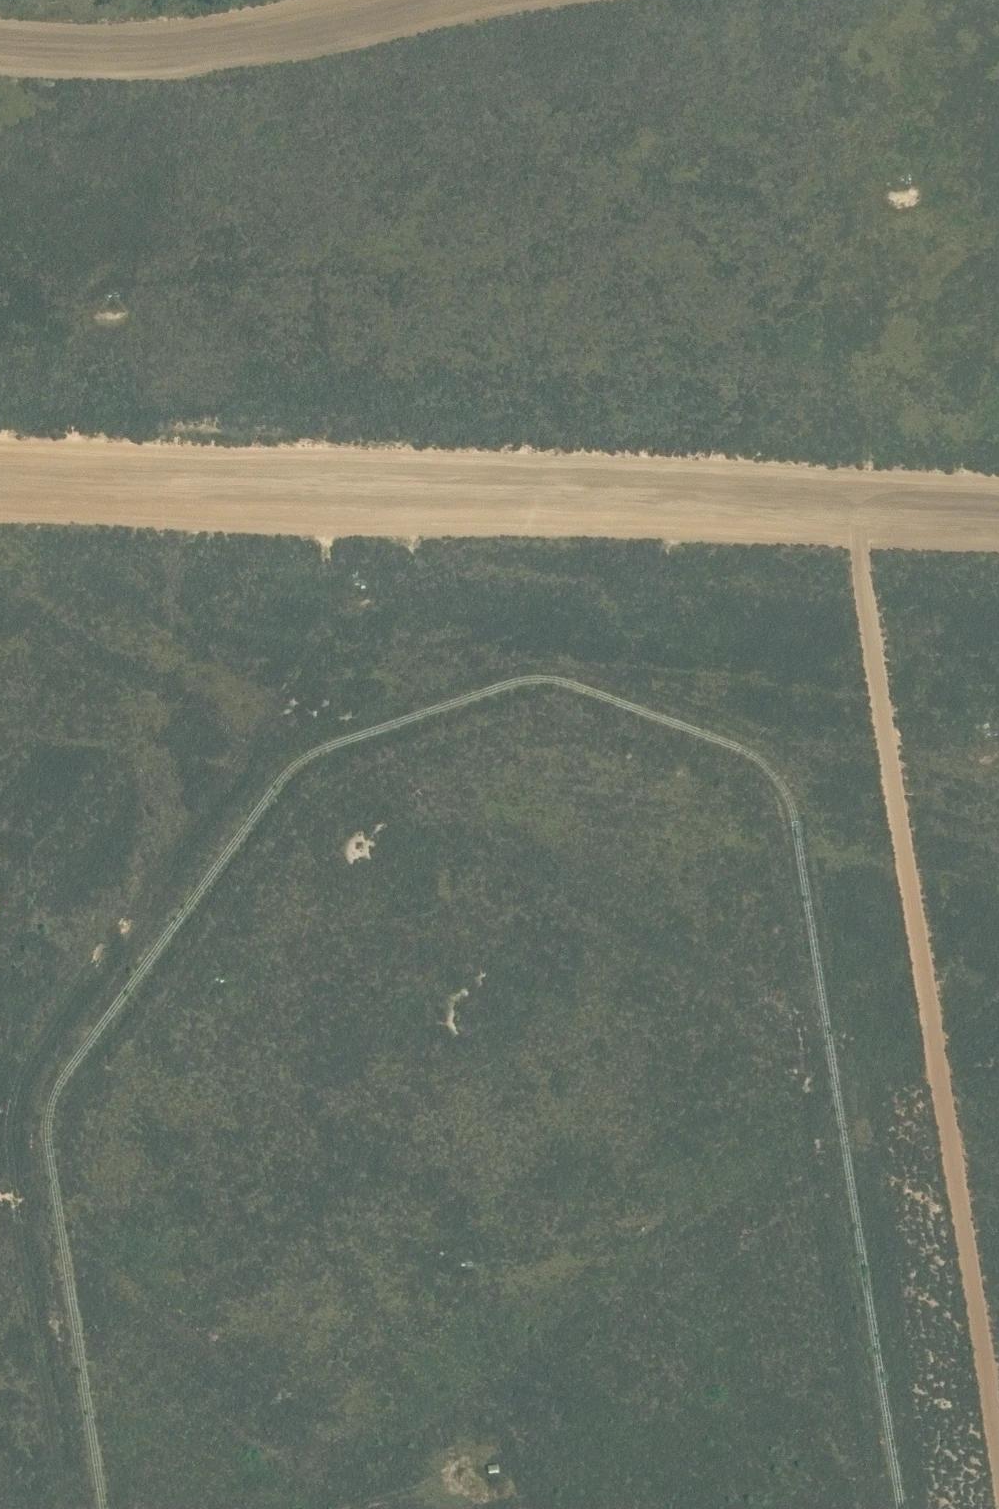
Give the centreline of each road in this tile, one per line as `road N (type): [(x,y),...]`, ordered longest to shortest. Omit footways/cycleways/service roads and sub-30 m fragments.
road 1 (track): [(0,476),(998,514)]
road 2 (track): [(856,508),(998,1434)]
road 3 (track): [(0,53),(164,57),(429,0)]

